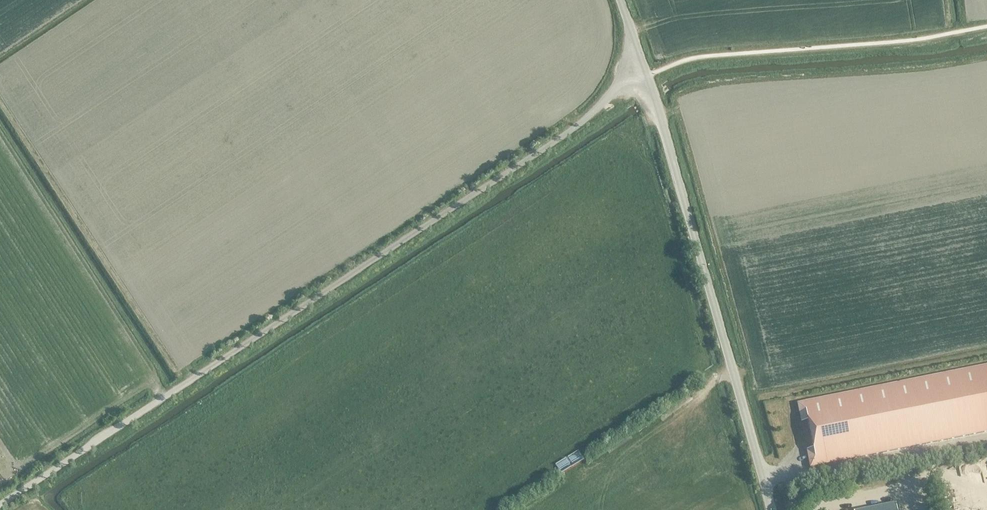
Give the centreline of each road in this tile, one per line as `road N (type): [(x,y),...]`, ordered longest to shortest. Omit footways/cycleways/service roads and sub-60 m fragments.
road 1 (unclassified): [(0,507),(603,106)]
road 2 (unclassified): [(773,509),(652,92)]

